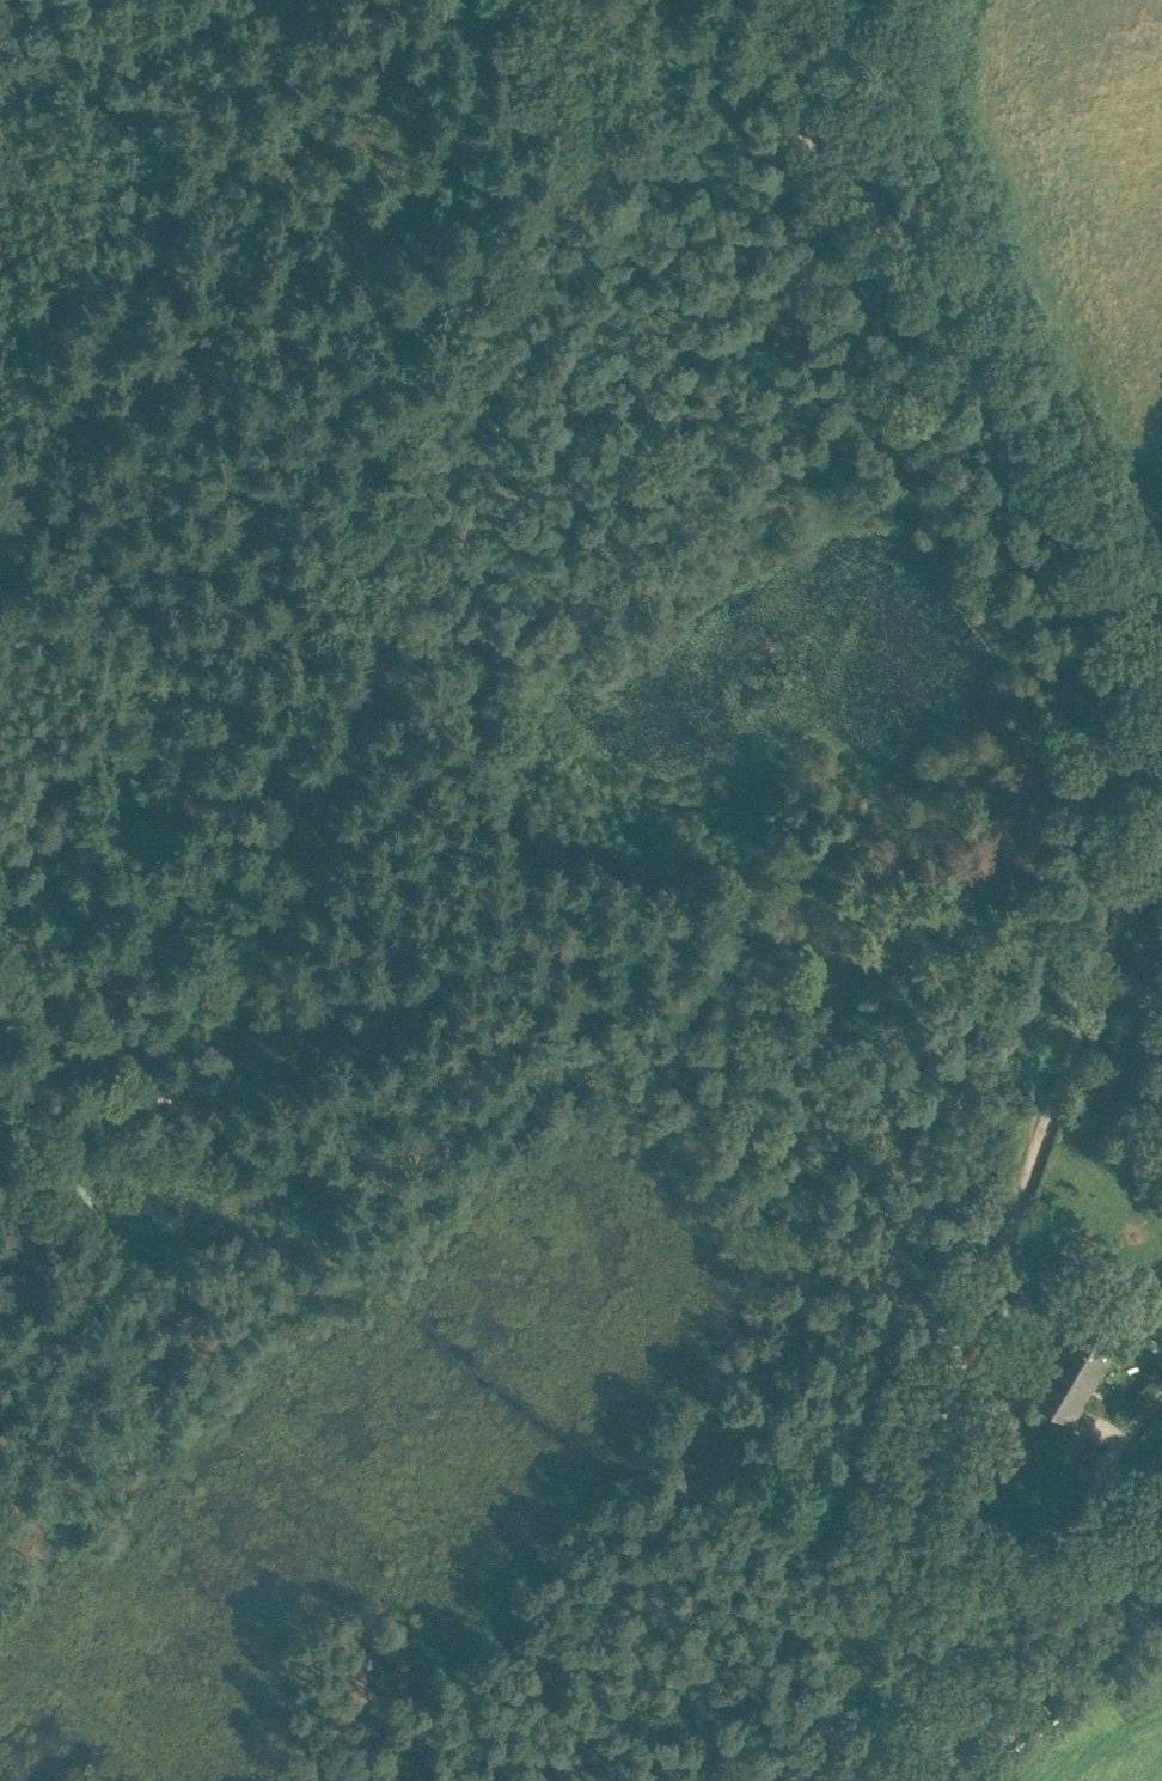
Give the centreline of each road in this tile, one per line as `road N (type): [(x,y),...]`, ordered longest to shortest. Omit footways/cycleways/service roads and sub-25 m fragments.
road 1 (track): [(1161,701),(999,373),(944,290),(702,0)]
road 2 (track): [(1161,797),(976,1327)]
road 3 (track): [(976,1327),(801,1780)]

